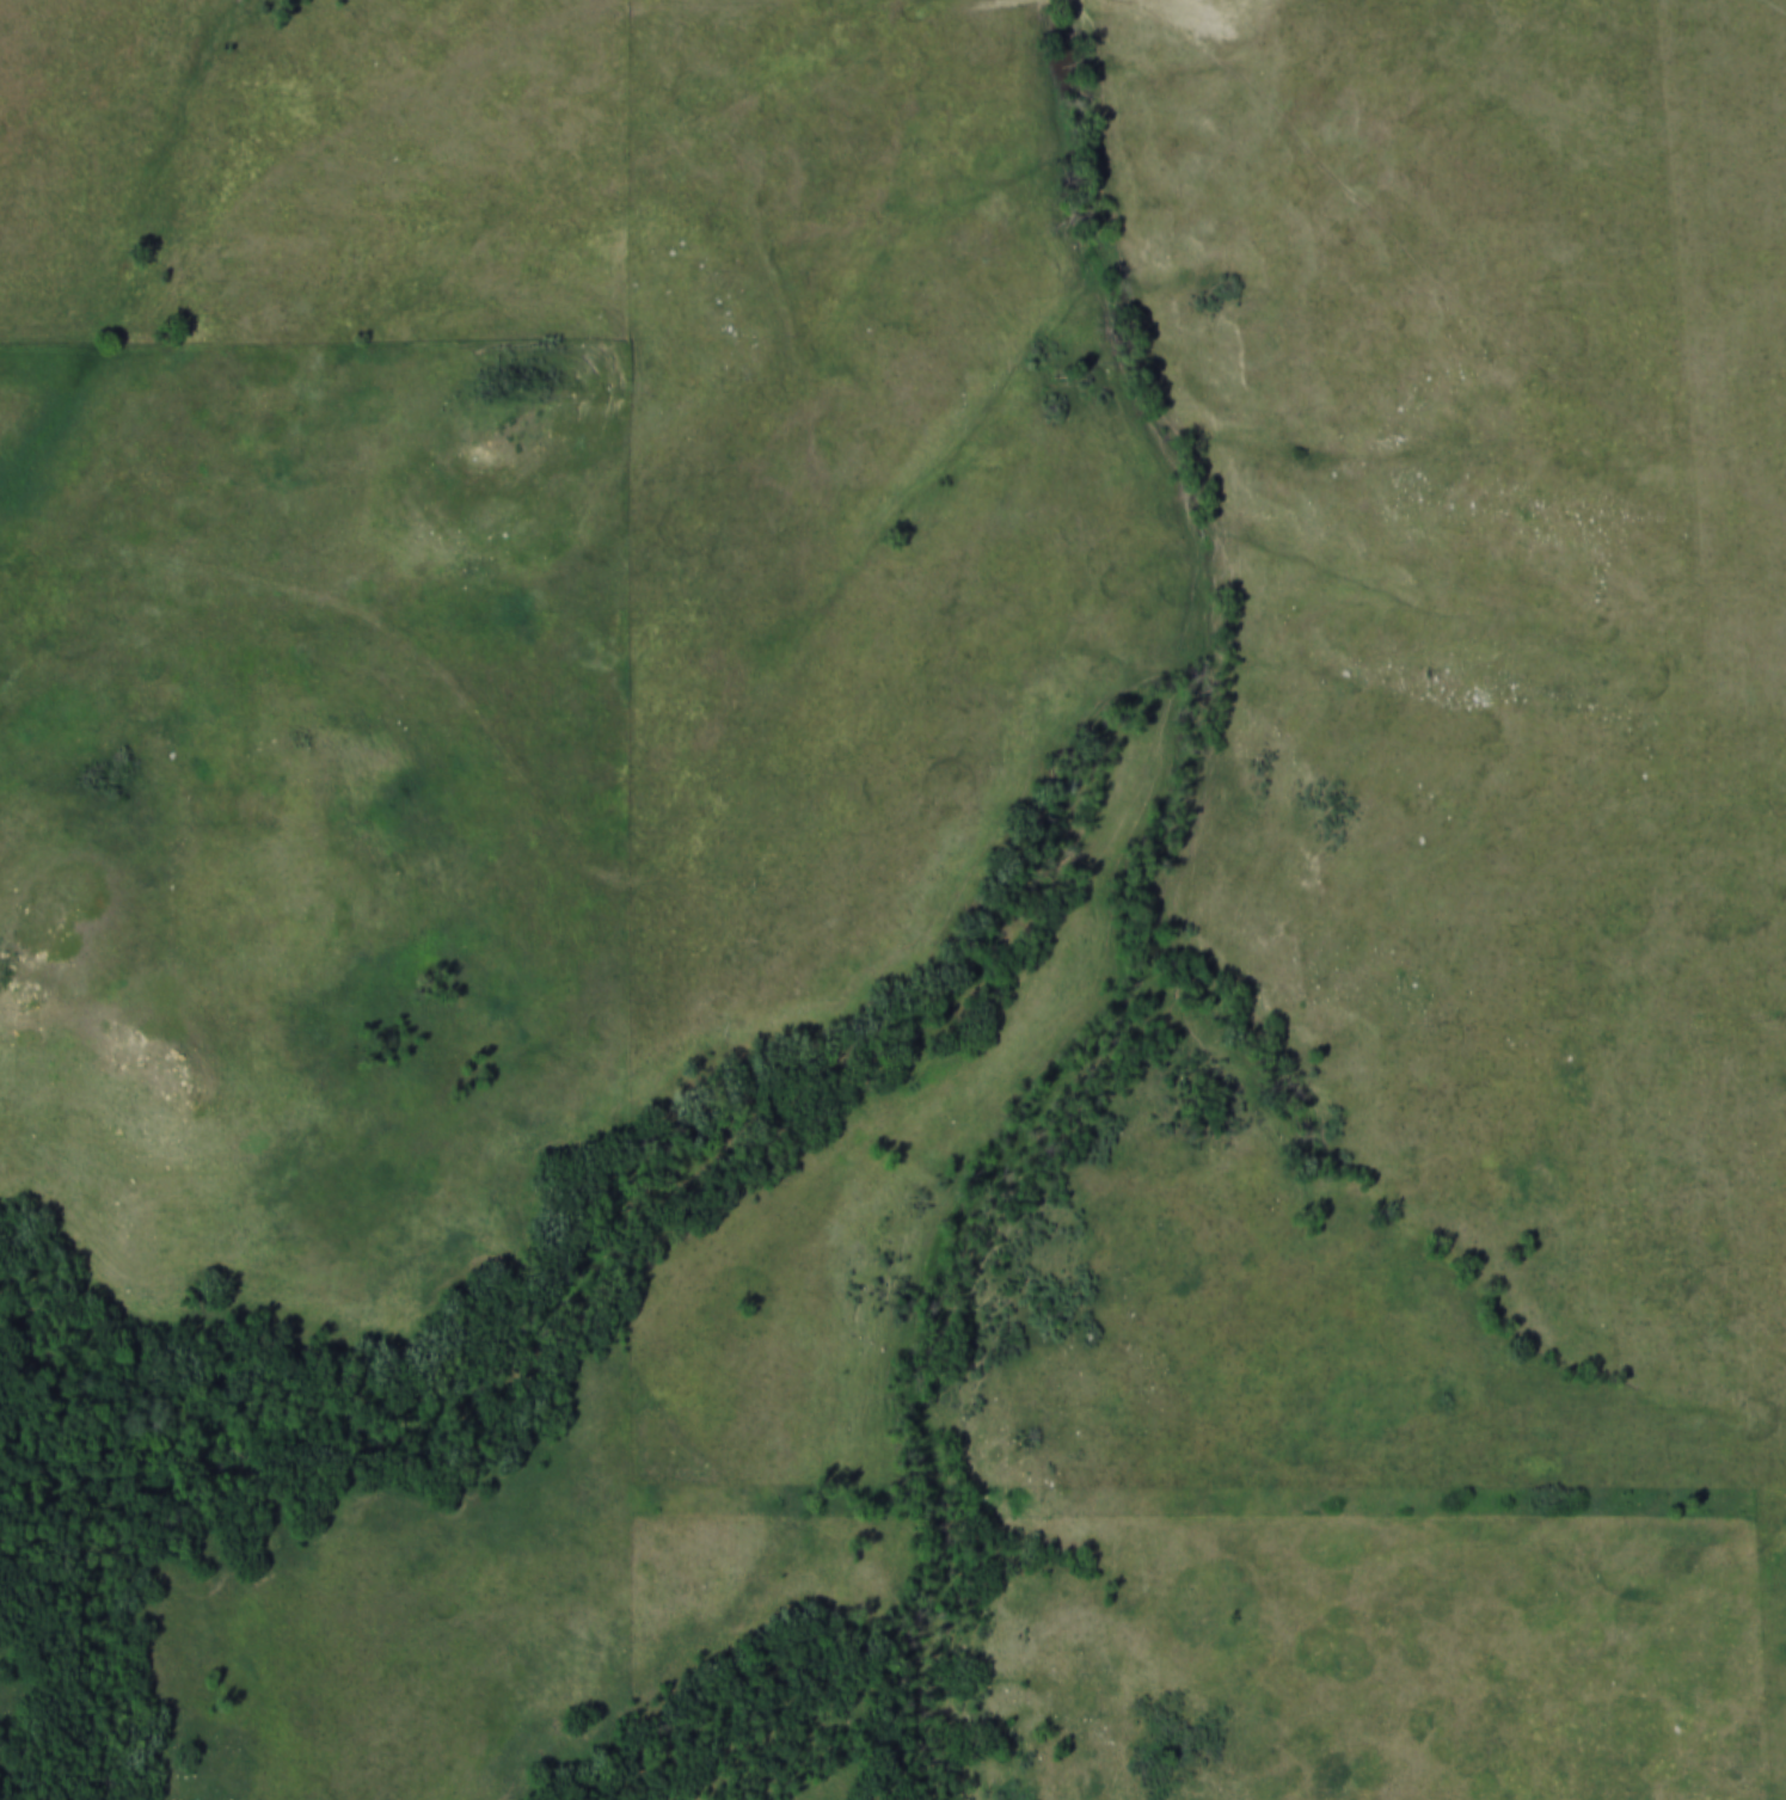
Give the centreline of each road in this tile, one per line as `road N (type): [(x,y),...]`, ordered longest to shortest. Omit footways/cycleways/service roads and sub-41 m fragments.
road 1 (track): [(0,412),(72,394),(227,13),(244,0)]
road 2 (track): [(879,0),(1108,0)]

